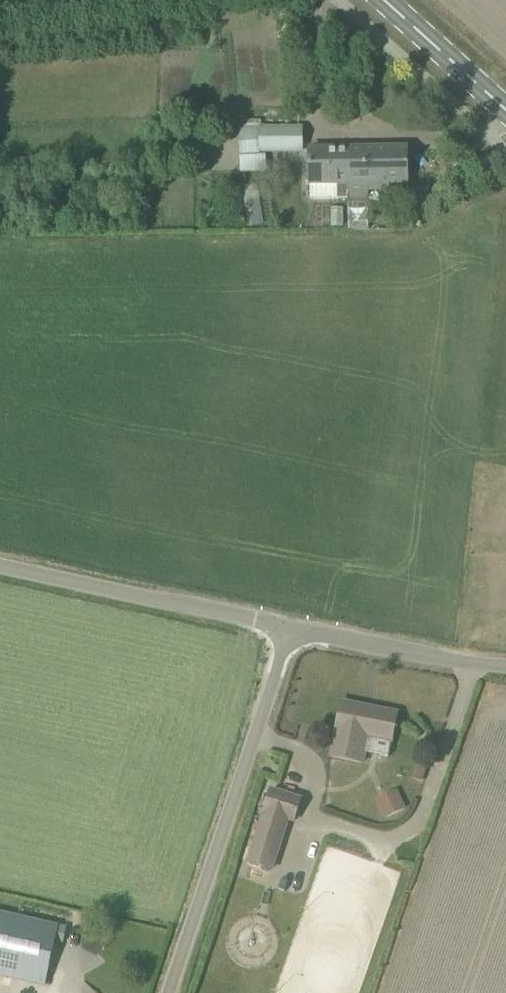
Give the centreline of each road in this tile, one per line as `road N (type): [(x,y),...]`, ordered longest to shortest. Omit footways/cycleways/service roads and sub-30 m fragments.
road 1 (unclassified): [(163,992),(287,642)]
road 2 (unclassified): [(287,642),(268,627),(0,570)]
road 3 (unclassified): [(505,668),(463,668),(321,637),(287,642)]
road 4 (primary): [(505,113),(380,0)]

